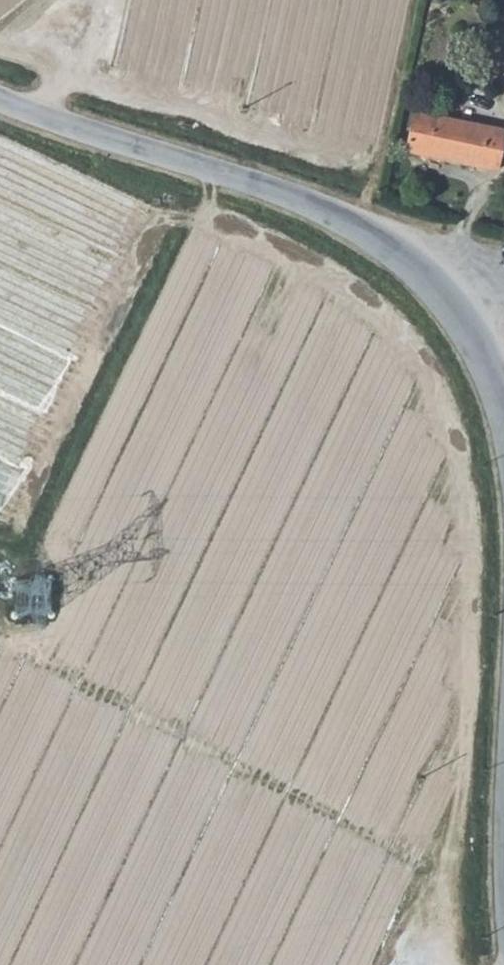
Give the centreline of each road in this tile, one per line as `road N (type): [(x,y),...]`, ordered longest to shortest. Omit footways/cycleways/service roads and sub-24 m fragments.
road 1 (unclassified): [(503,447),(497,408),(443,308),(351,233),(0,105)]

